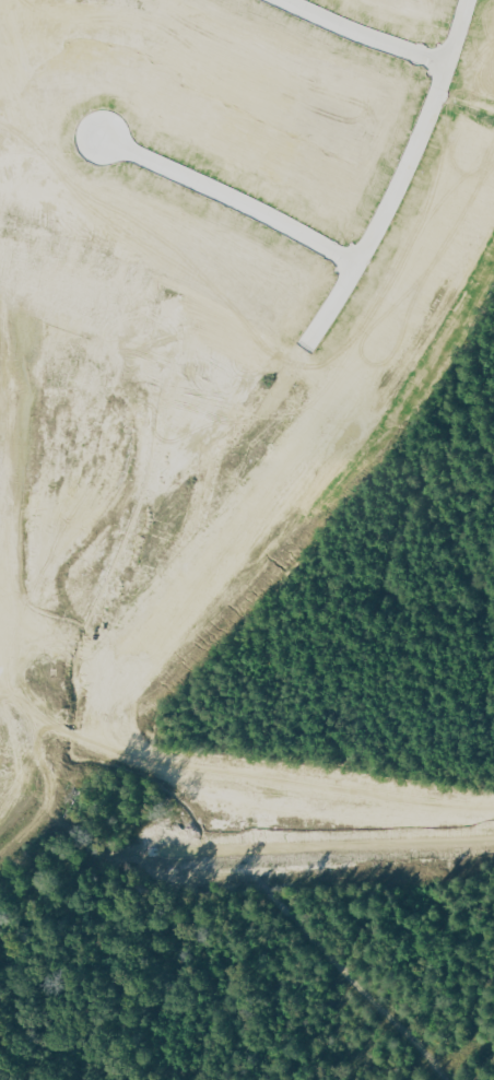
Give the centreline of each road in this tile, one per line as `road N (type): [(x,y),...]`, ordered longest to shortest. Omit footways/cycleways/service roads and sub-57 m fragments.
road 1 (residential): [(466,0),(393,192),(303,344),(243,424),(0,686)]
road 2 (tertiary): [(493,332),(402,472),(0,905)]
road 3 (residential): [(354,260),(104,134)]
road 4 (residential): [(0,303),(109,342),(243,424)]
road 5 (residential): [(51,850),(110,894),(145,986)]
road 6 (residential): [(447,59),(310,0)]

